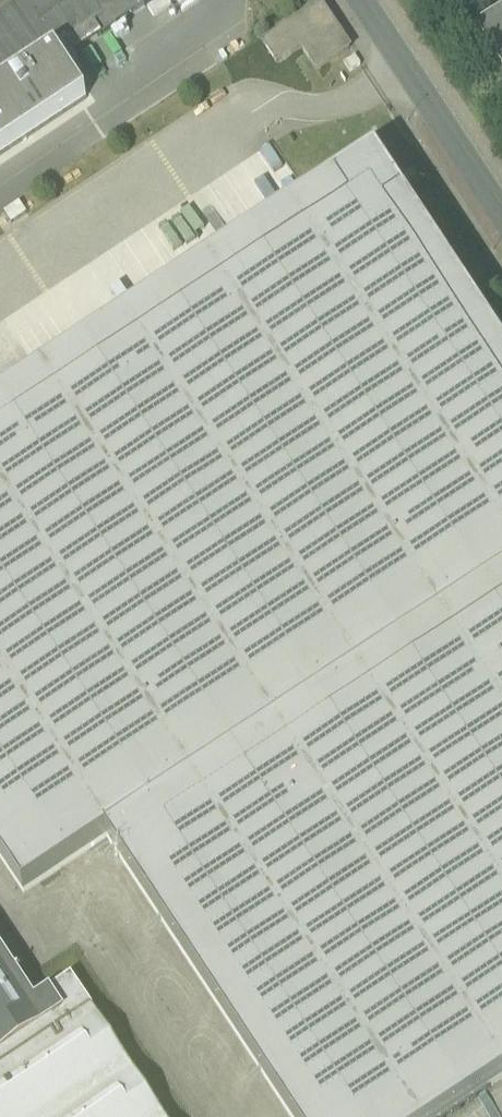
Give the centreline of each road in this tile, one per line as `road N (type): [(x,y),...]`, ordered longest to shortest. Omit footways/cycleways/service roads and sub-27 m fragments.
road 1 (tertiary): [(501,209),(365,0)]

